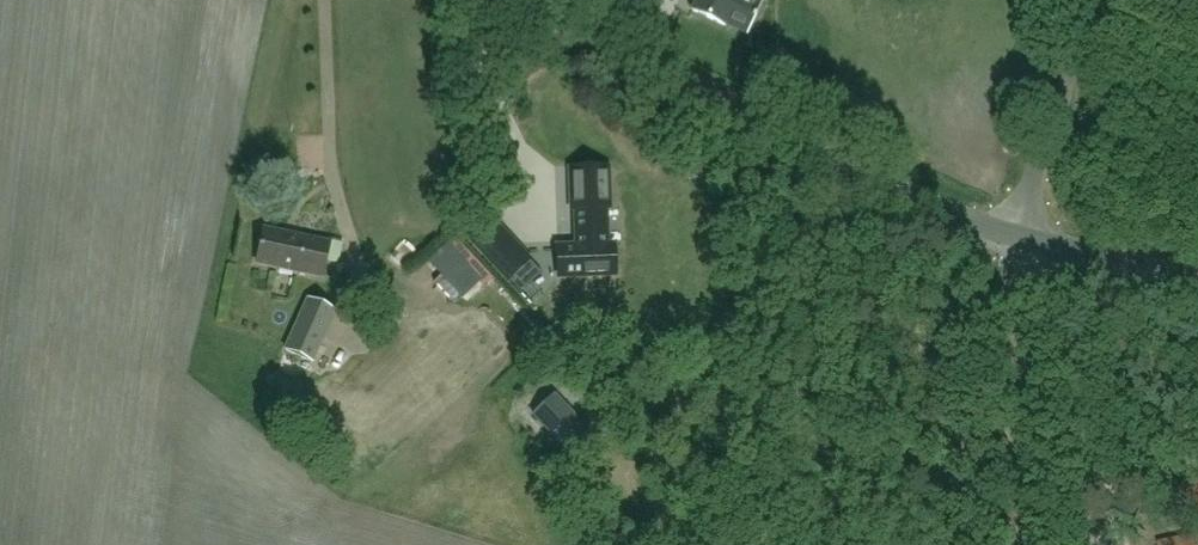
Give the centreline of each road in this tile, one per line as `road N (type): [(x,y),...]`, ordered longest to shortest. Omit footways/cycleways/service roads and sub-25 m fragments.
road 1 (unclassified): [(1030,243),(941,209),(507,0)]
road 2 (unclassified): [(1030,544),(1030,243)]
road 3 (unclassified): [(1030,243),(1038,170),(1090,0)]
road 4 (unclassified): [(1197,283),(1030,243)]

